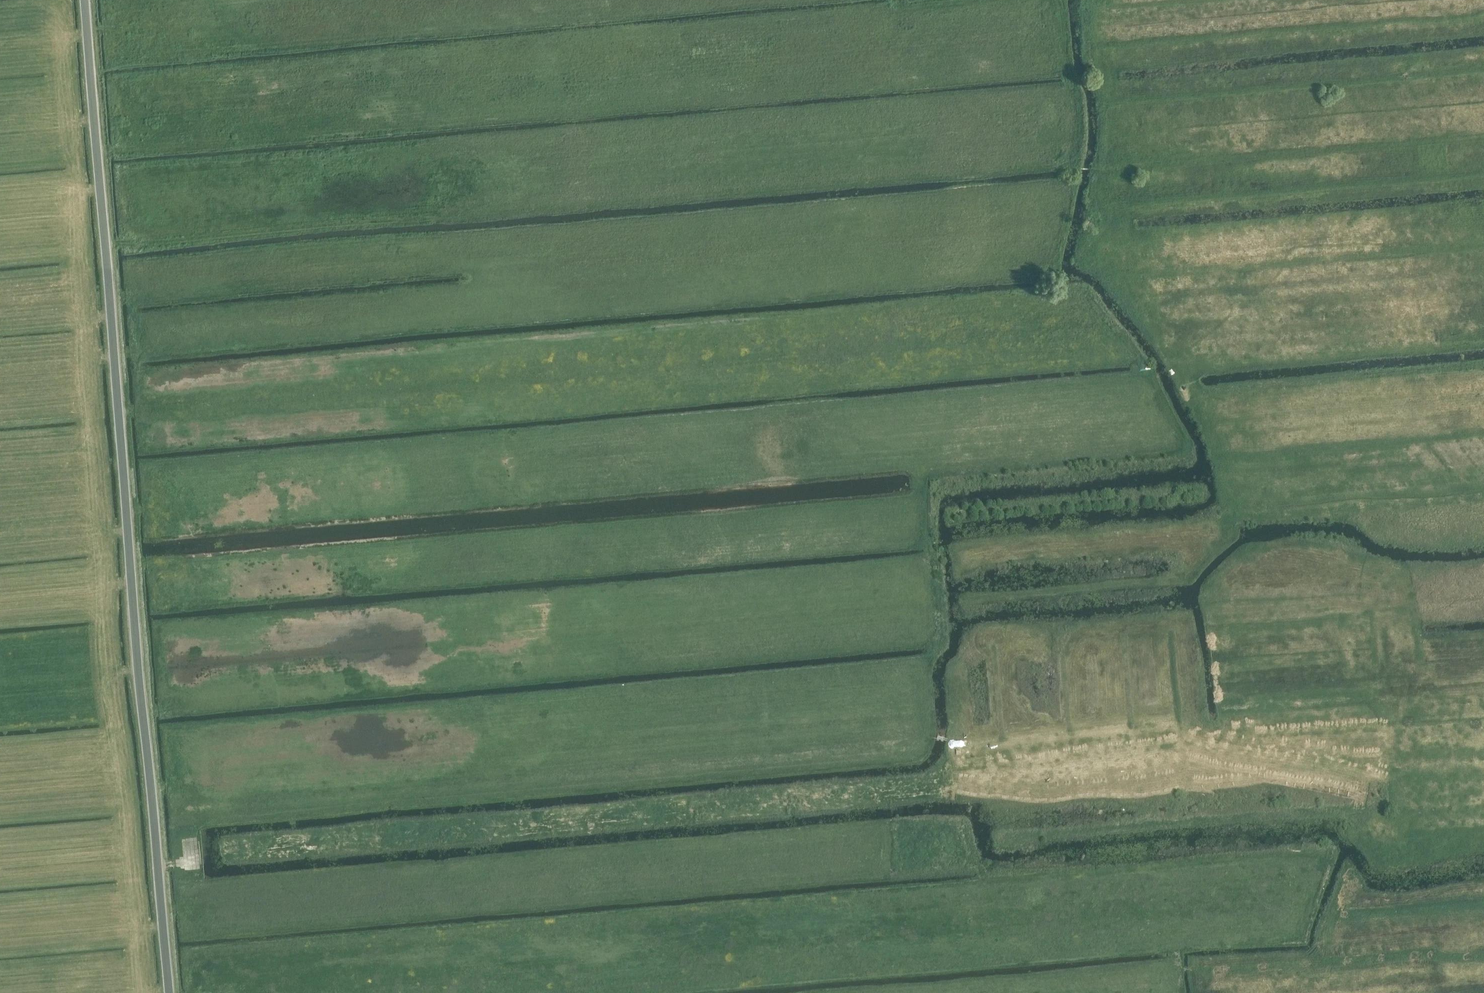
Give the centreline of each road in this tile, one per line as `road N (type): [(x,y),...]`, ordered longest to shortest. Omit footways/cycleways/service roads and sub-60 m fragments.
road 1 (unclassified): [(166,992),(82,0)]

